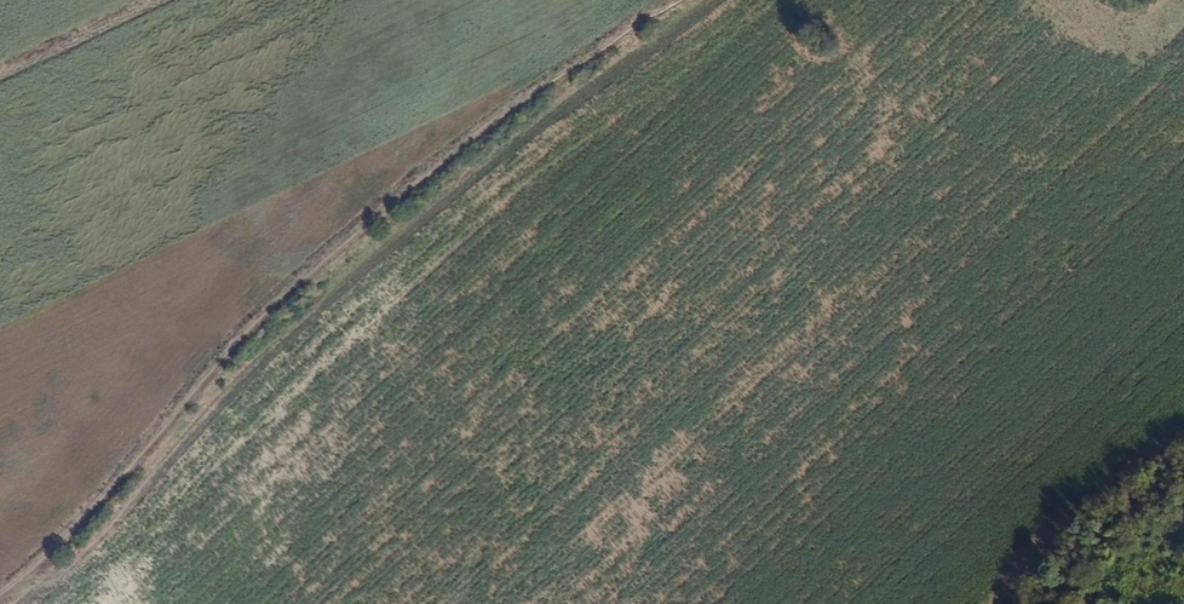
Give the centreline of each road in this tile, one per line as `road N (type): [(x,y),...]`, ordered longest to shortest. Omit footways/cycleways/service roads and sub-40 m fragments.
road 1 (track): [(0,598),(47,563),(272,317),(478,148),(684,0)]

